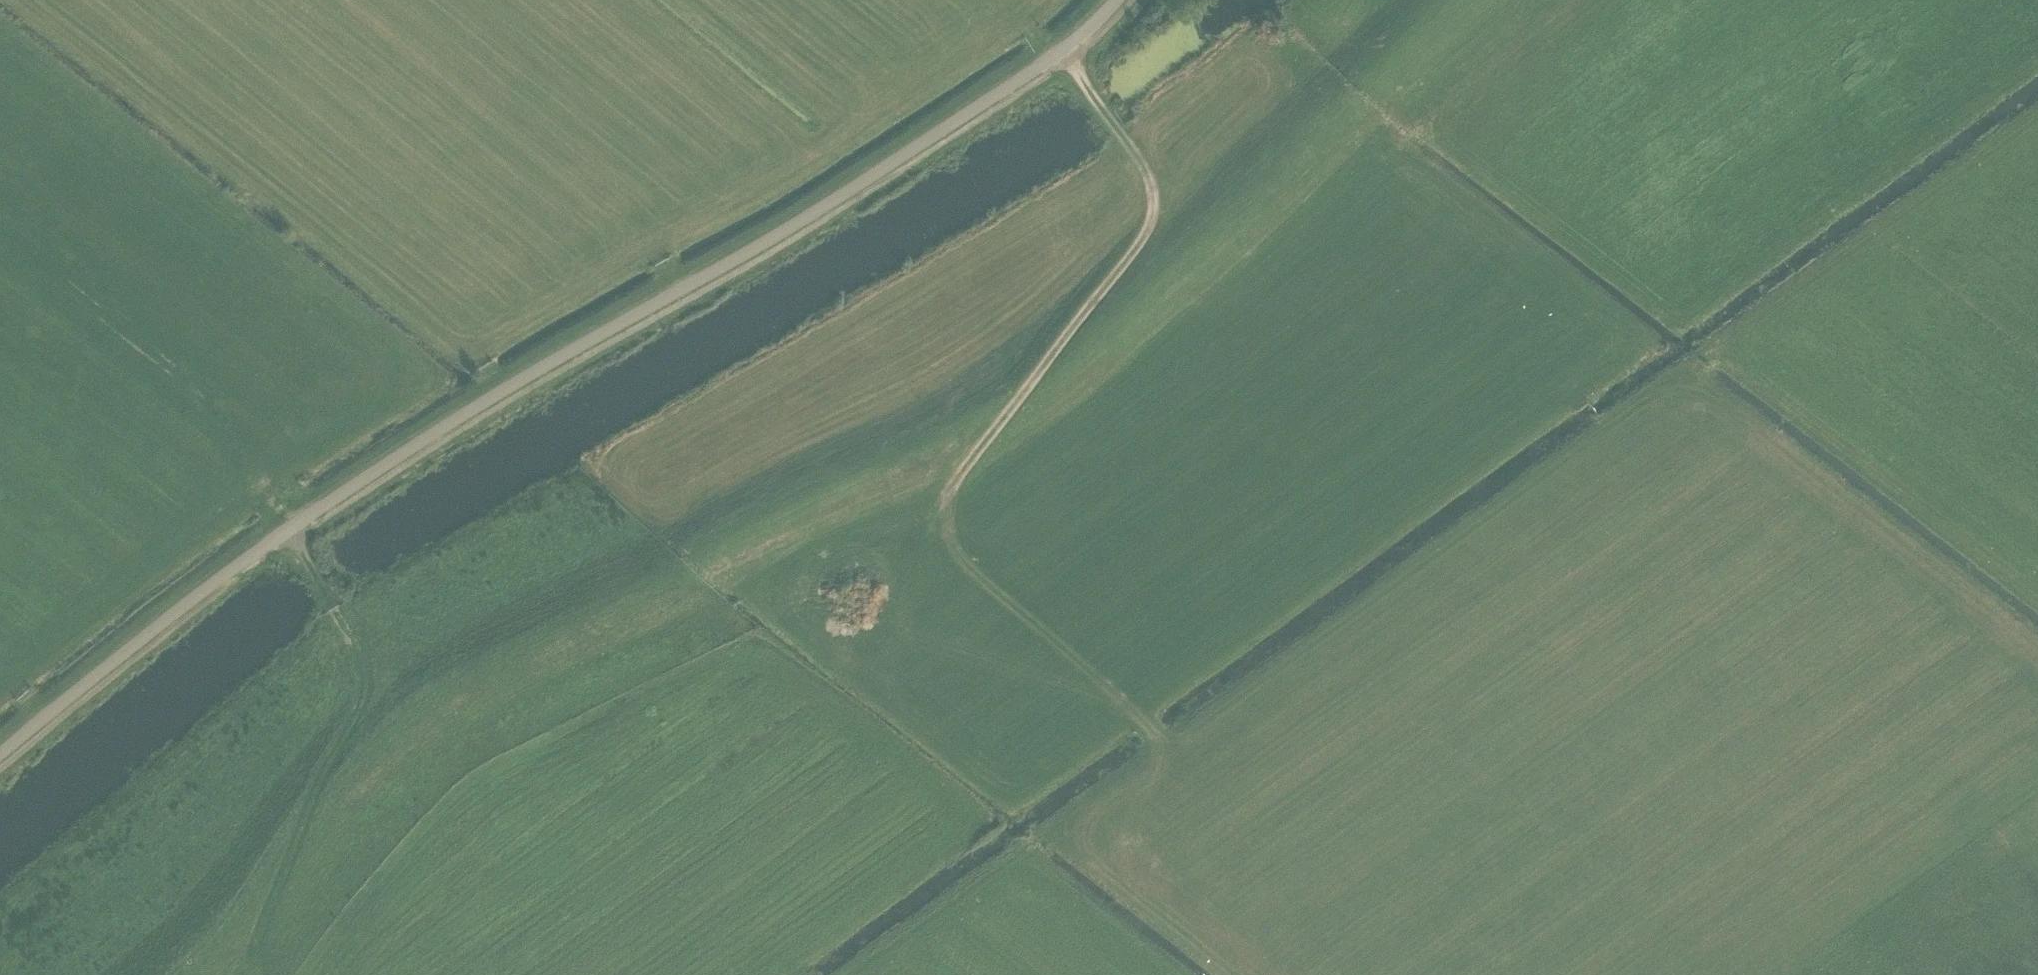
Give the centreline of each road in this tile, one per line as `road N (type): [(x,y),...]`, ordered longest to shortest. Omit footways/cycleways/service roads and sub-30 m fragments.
road 1 (unclassified): [(0,755),(258,552),(517,383),(875,175),(1064,50),(1117,0)]
road 2 (track): [(1064,50),(1145,168),(1155,194),(1152,223),(941,502)]
road 3 (track): [(258,974),(257,936),(316,785),(363,696),(353,644),(293,529)]

